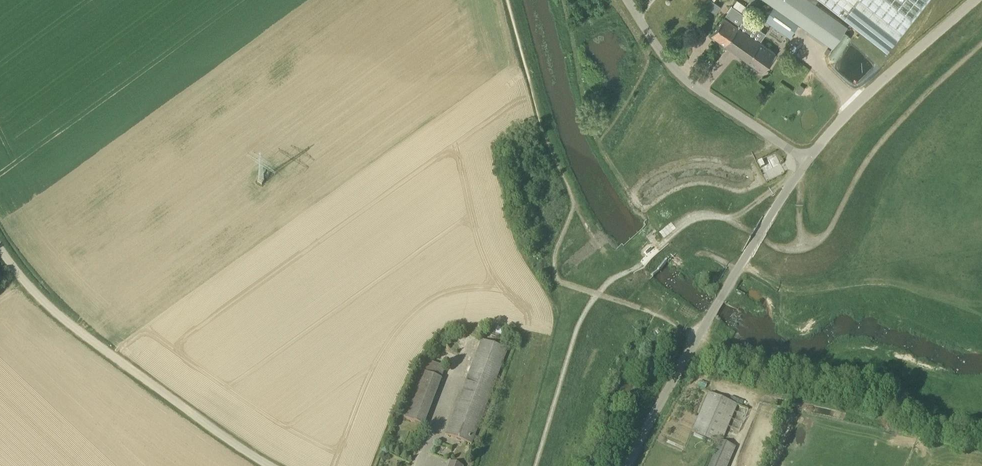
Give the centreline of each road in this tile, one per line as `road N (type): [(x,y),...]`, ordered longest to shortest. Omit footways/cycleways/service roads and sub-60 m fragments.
road 1 (unclassified): [(628,465),(806,163)]
road 2 (unclassified): [(270,465),(52,311),(0,249)]
road 3 (unclassified): [(806,163),(691,87),(627,0)]
road 4 (unclassified): [(806,163),(850,112),(978,0)]
road 5 (track): [(624,277),(669,225),(698,215),(735,217),(806,163)]

